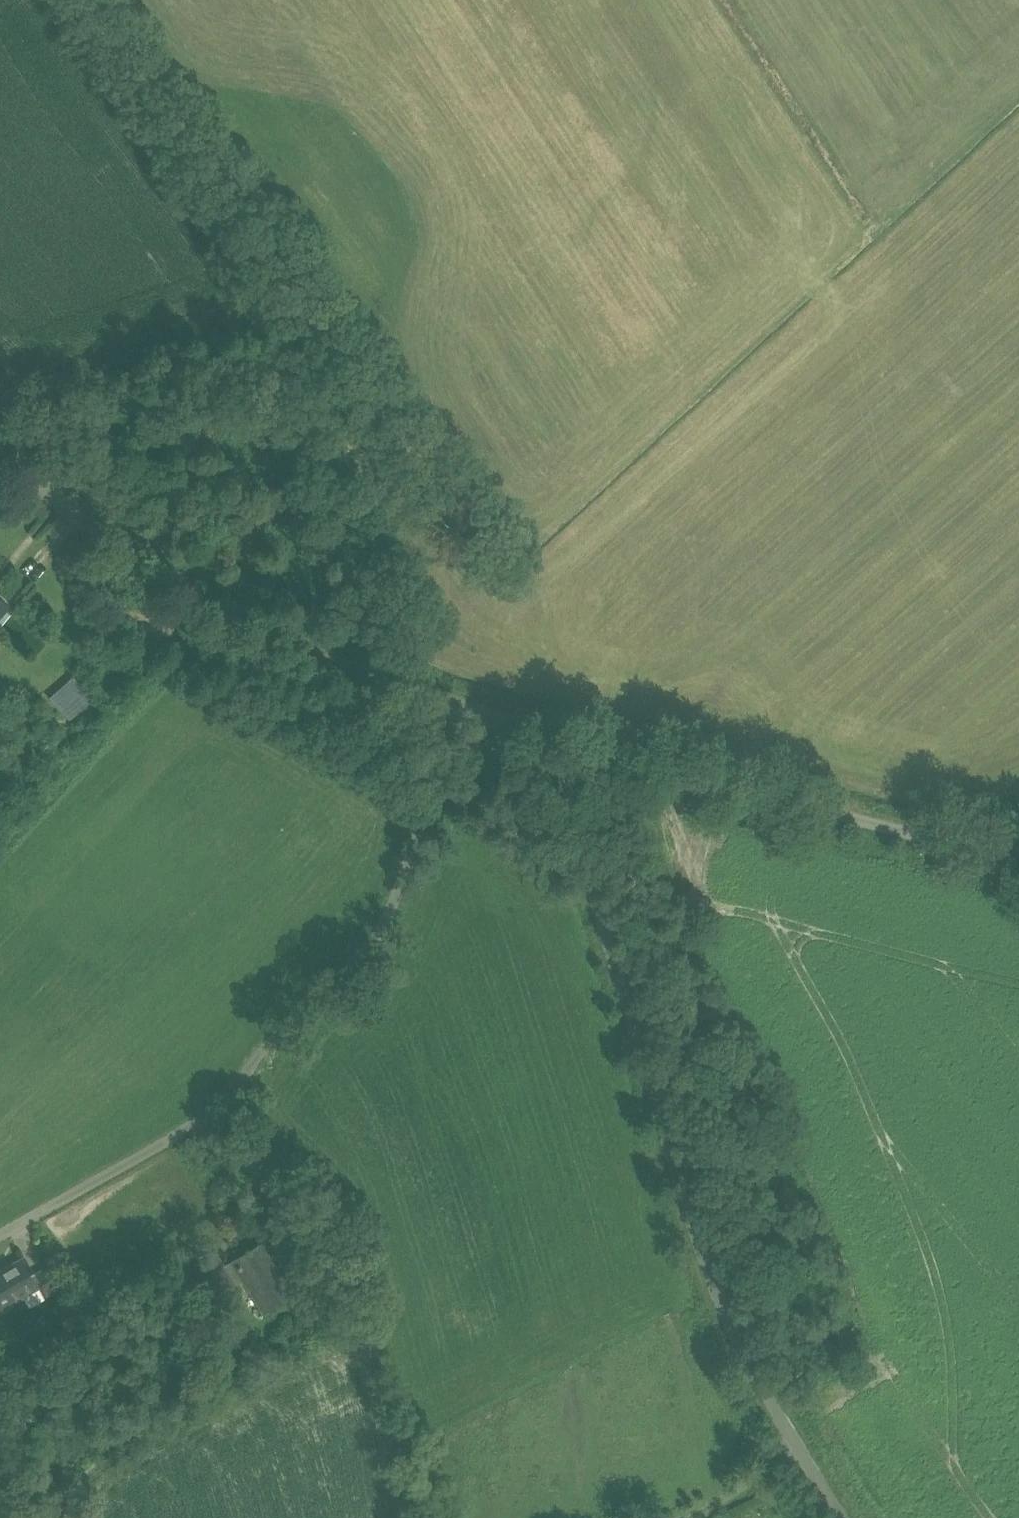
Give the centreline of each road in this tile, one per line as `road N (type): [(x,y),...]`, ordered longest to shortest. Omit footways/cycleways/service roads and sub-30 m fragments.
road 1 (unclassified): [(848,1517),(735,1332),(699,1231),(595,880),(610,752)]
road 2 (unclassified): [(610,752),(304,652),(238,622),(162,580),(0,449)]
road 3 (unclassified): [(1018,859),(610,752)]

